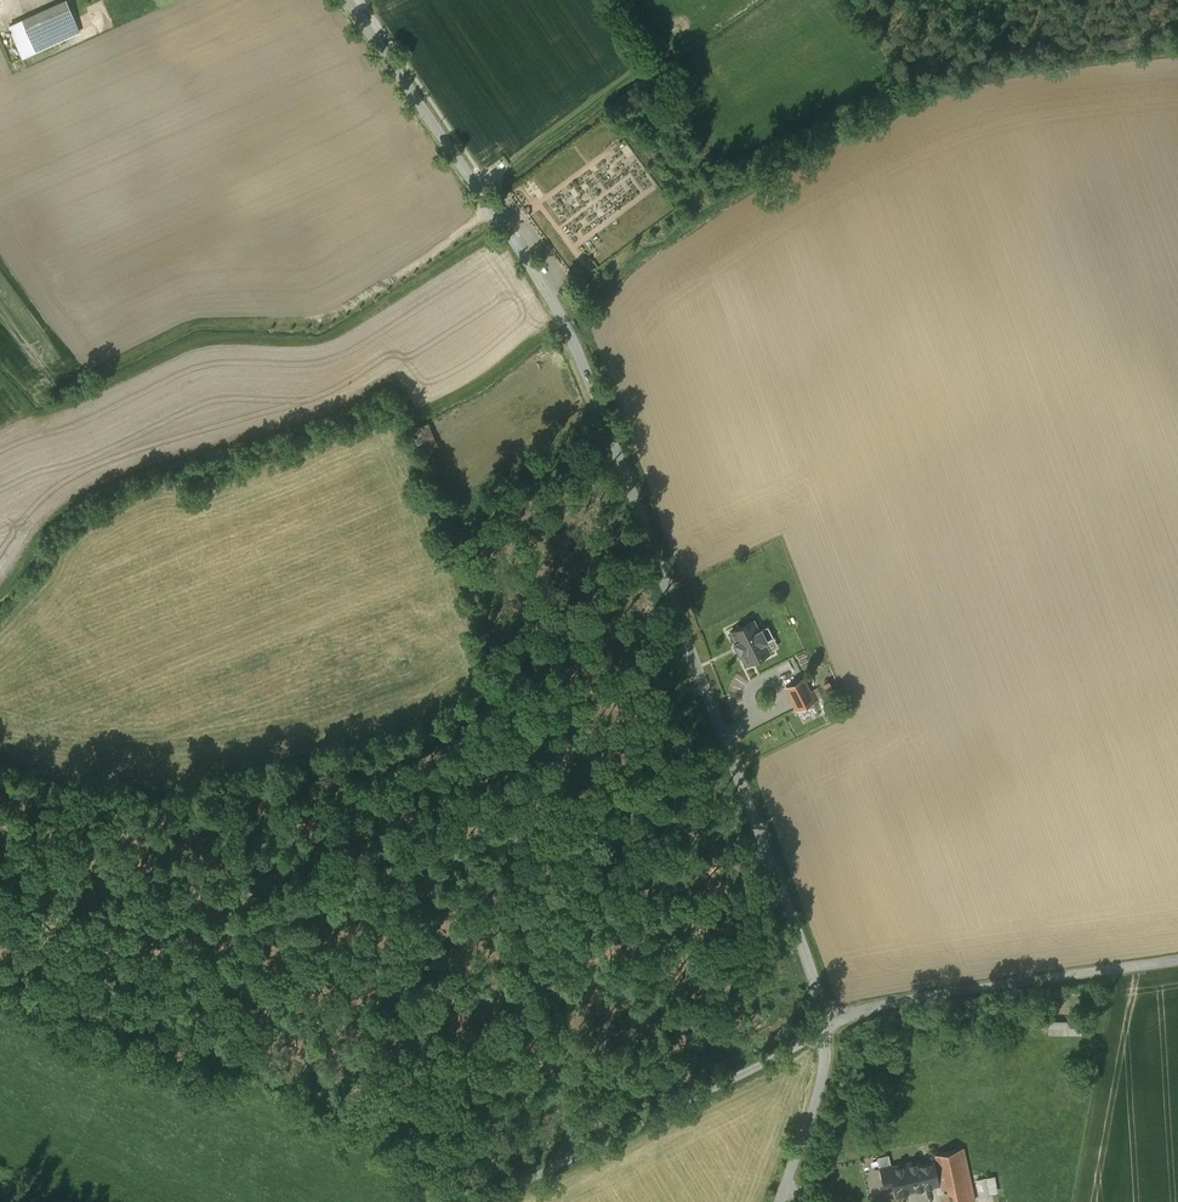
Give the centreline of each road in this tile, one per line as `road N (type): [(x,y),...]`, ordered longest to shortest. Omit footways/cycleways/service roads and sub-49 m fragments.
road 1 (unclassified): [(349,0),(575,344),(808,959),(826,1030)]
road 2 (unclassified): [(483,1201),(826,1030)]
road 3 (unclassified): [(826,1030),(819,1092),(780,1201)]
road 4 (track): [(491,208),(361,299)]

